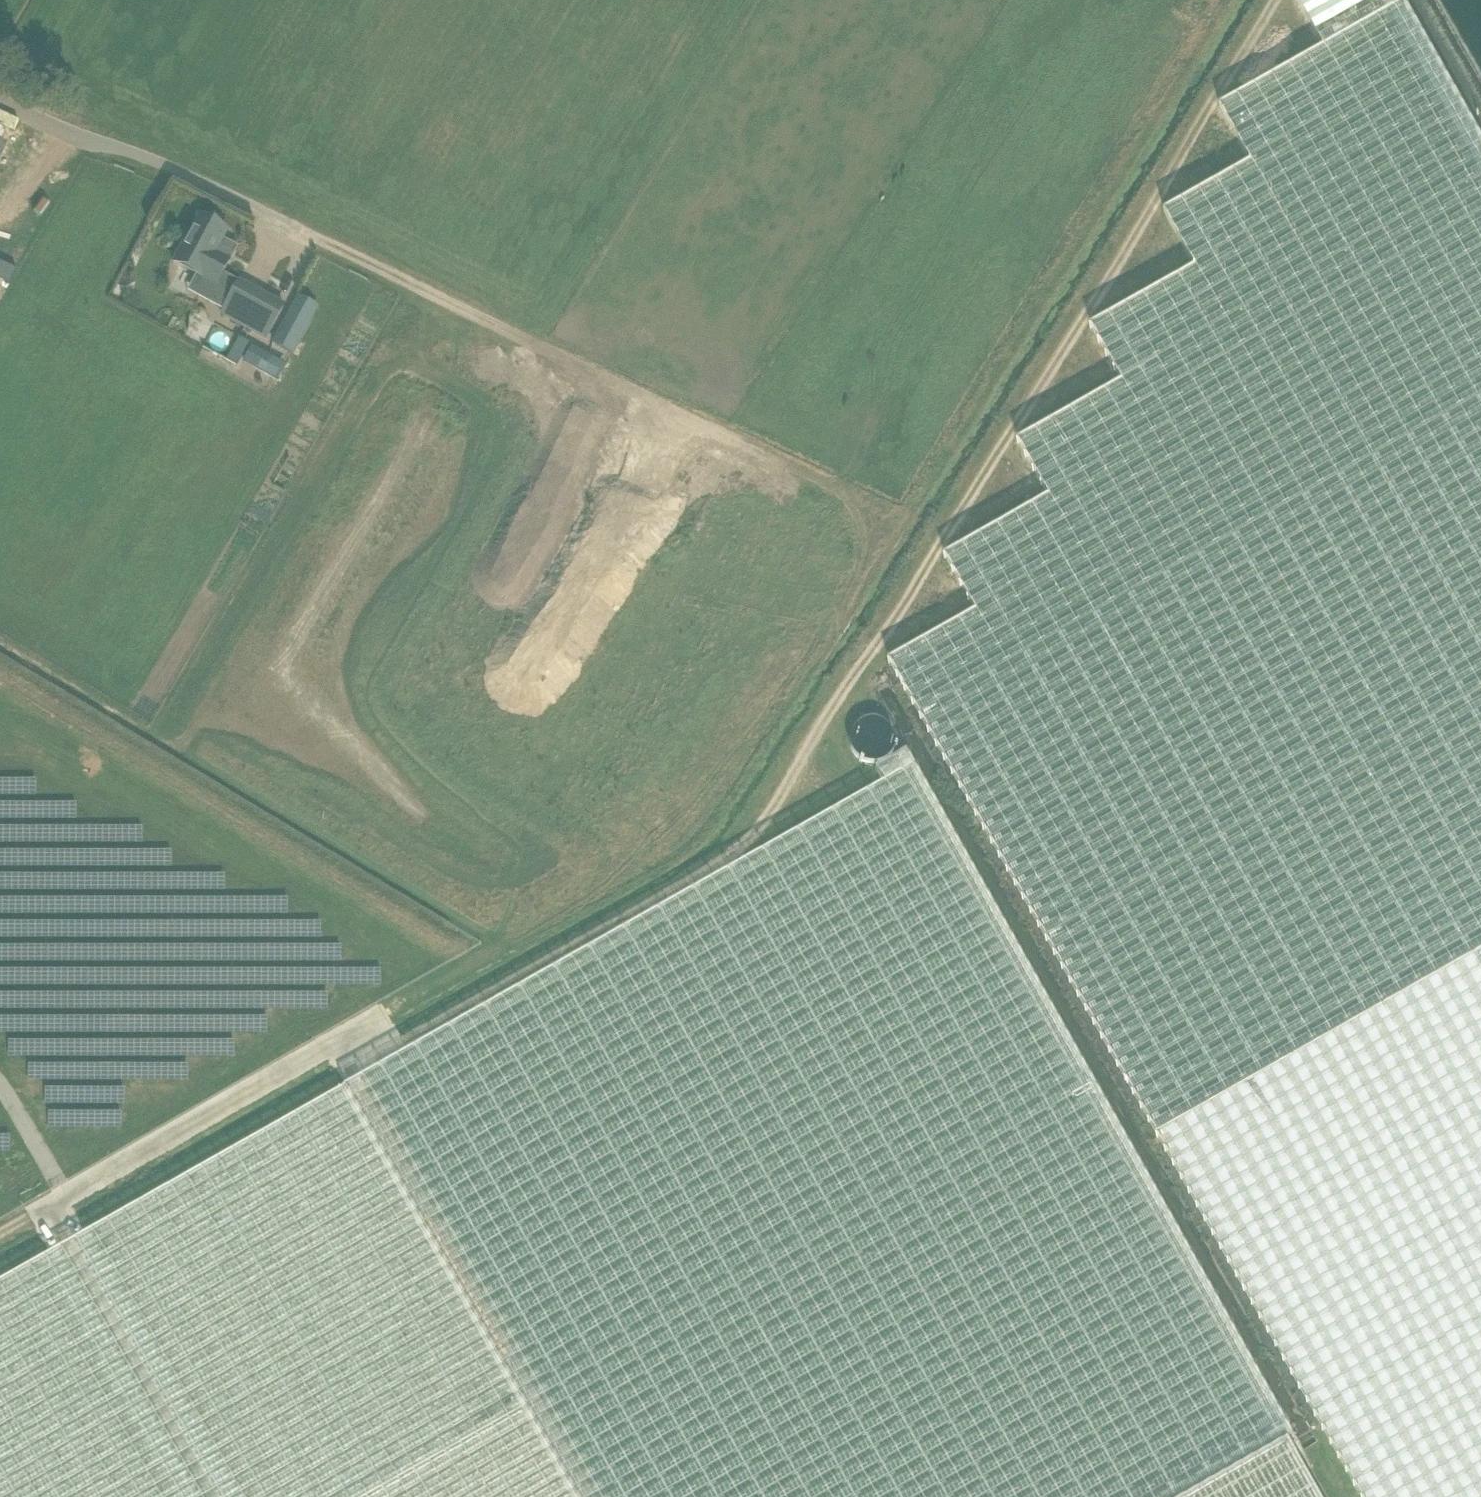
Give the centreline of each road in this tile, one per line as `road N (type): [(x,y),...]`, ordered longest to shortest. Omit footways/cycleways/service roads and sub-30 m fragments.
road 1 (unclassified): [(212,190),(0,88)]

